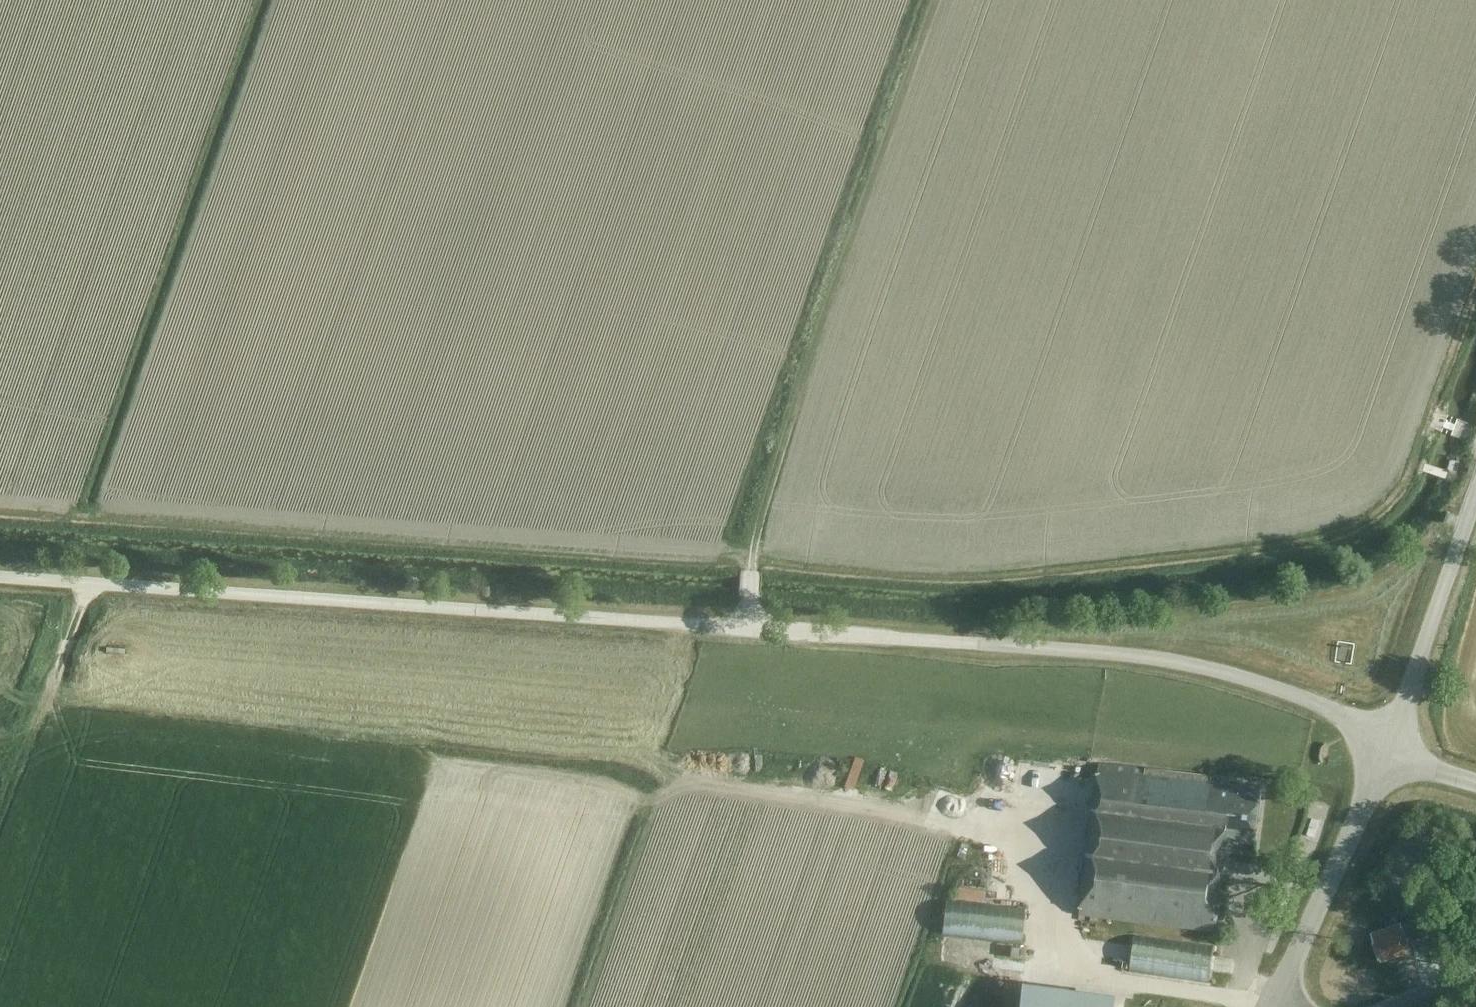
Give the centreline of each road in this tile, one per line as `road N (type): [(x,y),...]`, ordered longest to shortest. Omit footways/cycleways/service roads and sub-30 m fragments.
road 1 (unclassified): [(1390,737),(1230,672),(1097,653),(0,575)]
road 2 (unclassified): [(1271,1006),(1390,737)]
road 3 (unclassified): [(1390,737),(1475,497)]

